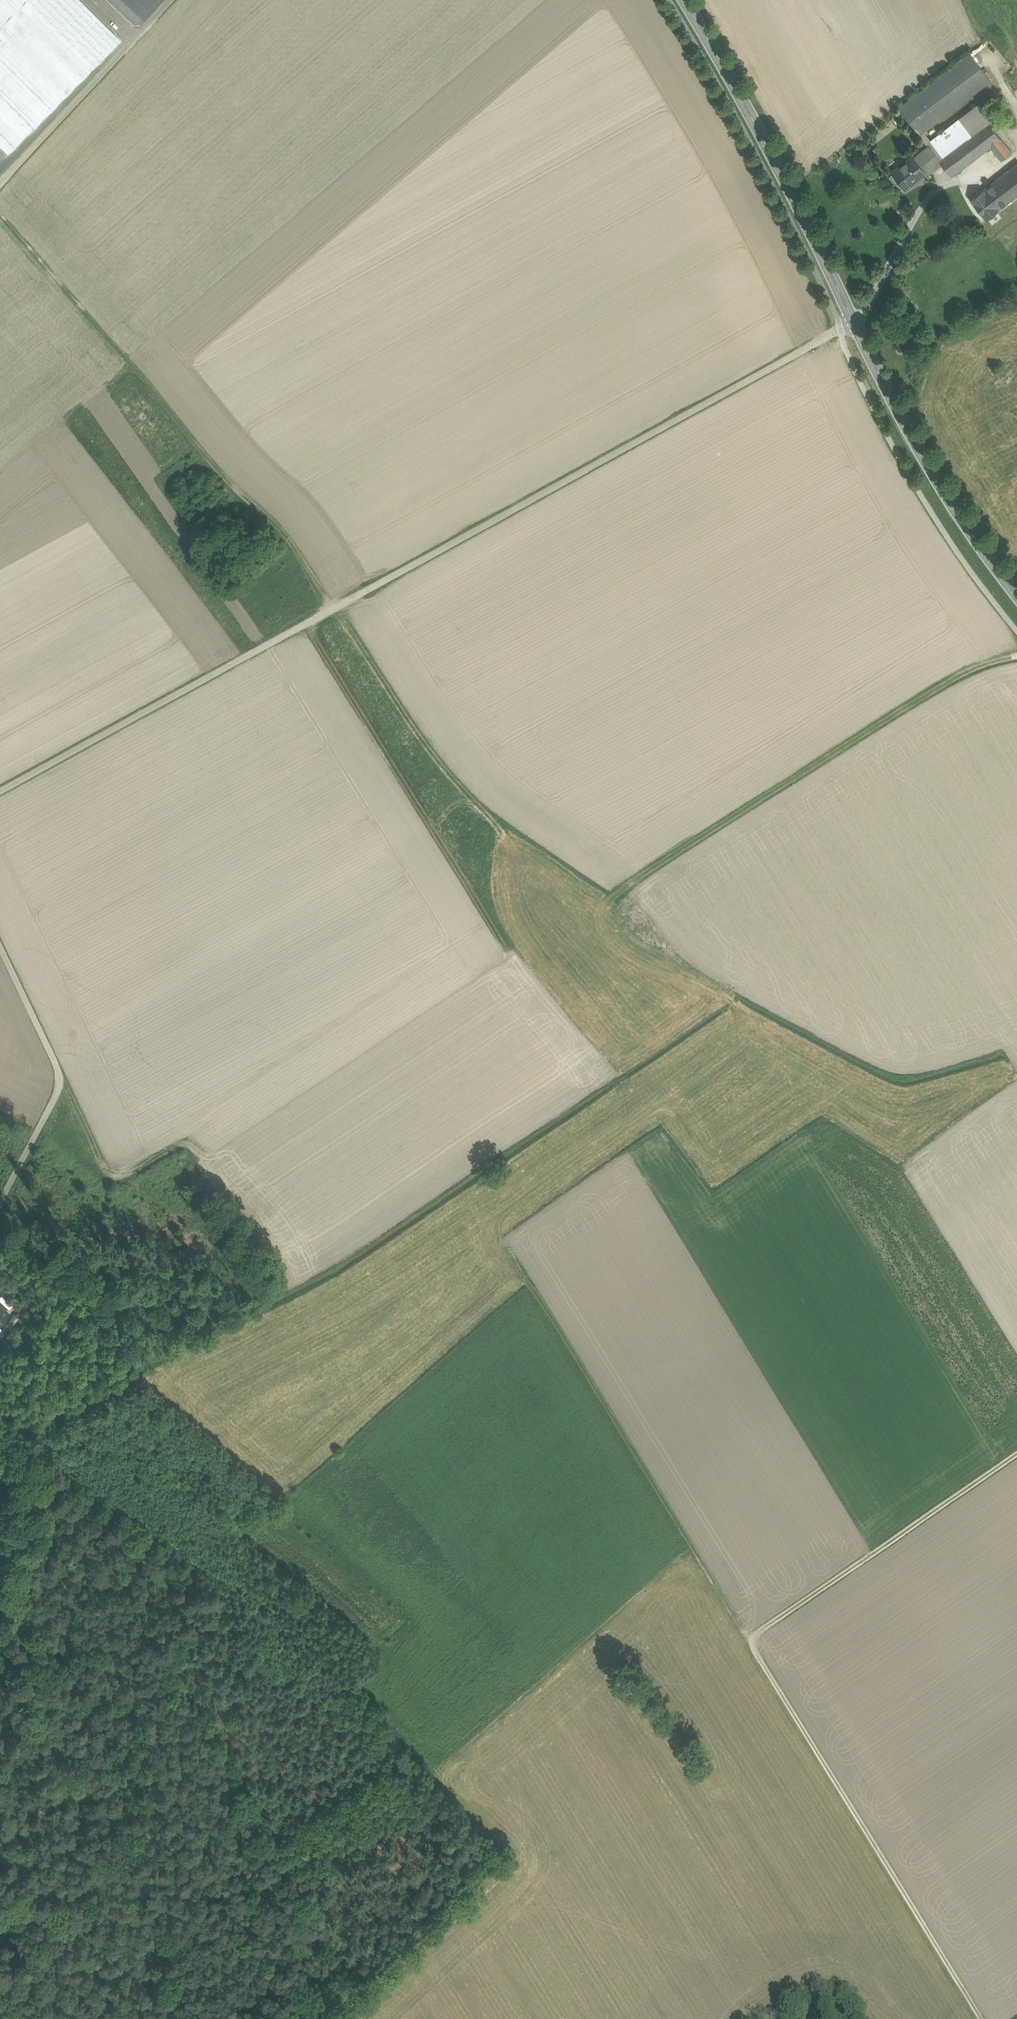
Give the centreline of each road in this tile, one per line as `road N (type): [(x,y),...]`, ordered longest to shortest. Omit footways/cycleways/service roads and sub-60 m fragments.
road 1 (track): [(856,325),(0,797)]
road 2 (tertiary): [(1016,590),(889,395),(755,119),(686,0)]
road 3 (track): [(505,804),(527,835),(605,883),(626,885),(958,681),(1016,659)]
road 4 (track): [(984,2018),(698,1552)]
road 5 (track): [(1016,1459),(753,1643)]
road 6 (track): [(0,1212),(64,1086),(0,942)]
road 7 (unclassified): [(0,186),(172,0)]

